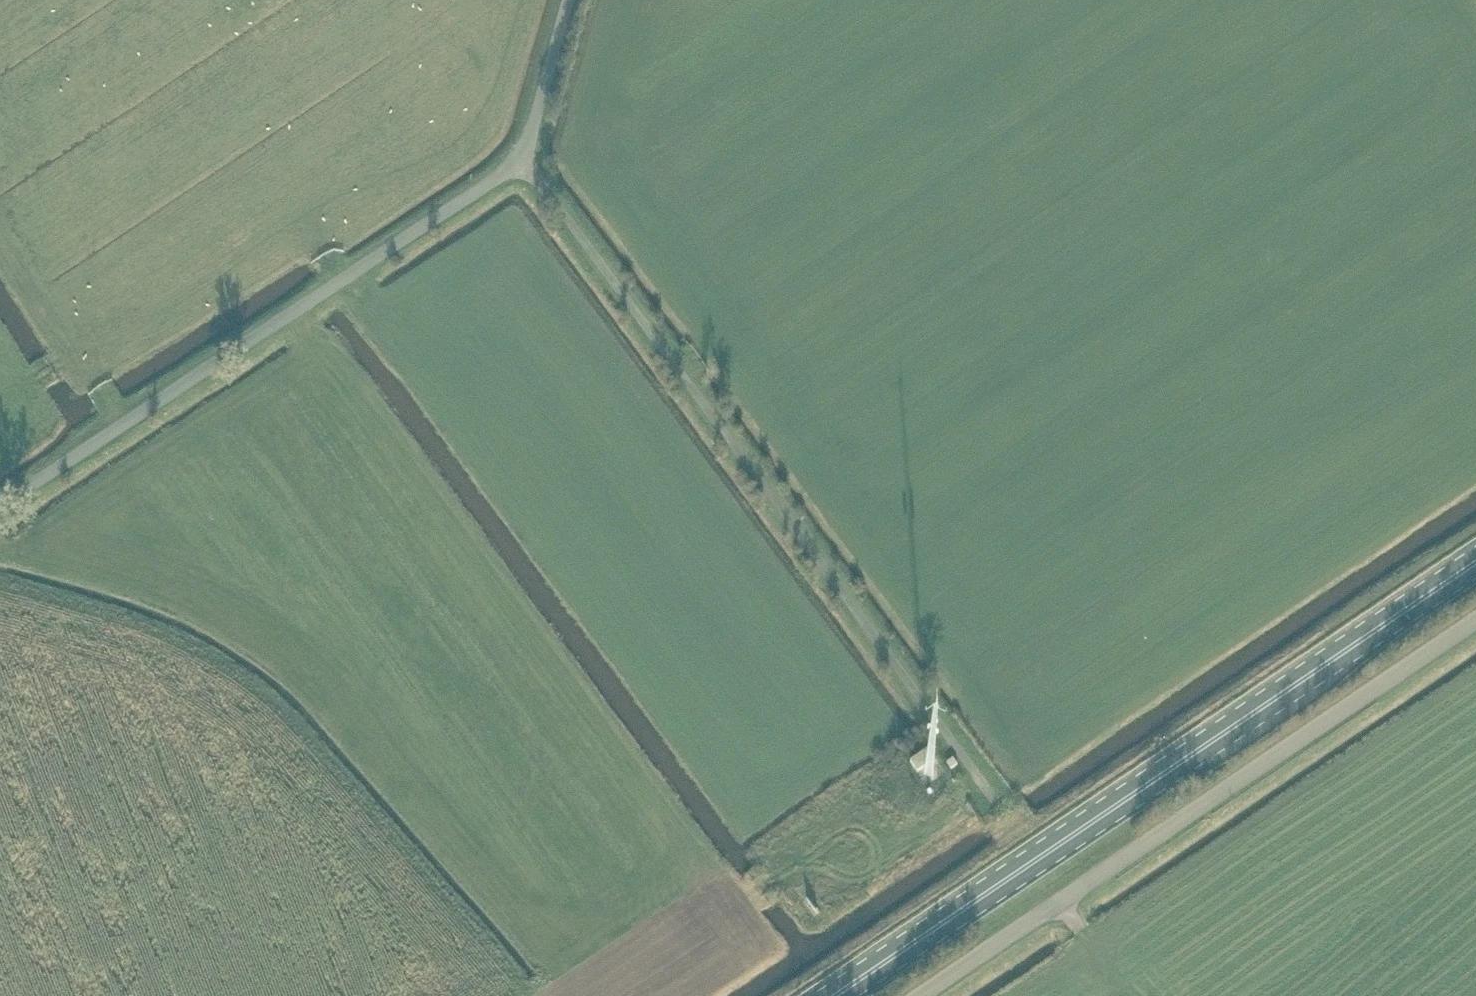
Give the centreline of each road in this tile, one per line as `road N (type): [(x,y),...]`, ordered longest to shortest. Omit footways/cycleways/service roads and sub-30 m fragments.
road 1 (unclassified): [(995,800),(522,163)]
road 2 (primary): [(839,995),(1475,564)]
road 3 (unclassified): [(930,995),(1475,627)]
road 4 (unclassified): [(0,509),(522,163)]
road 5 (unclassified): [(522,163),(569,0)]

